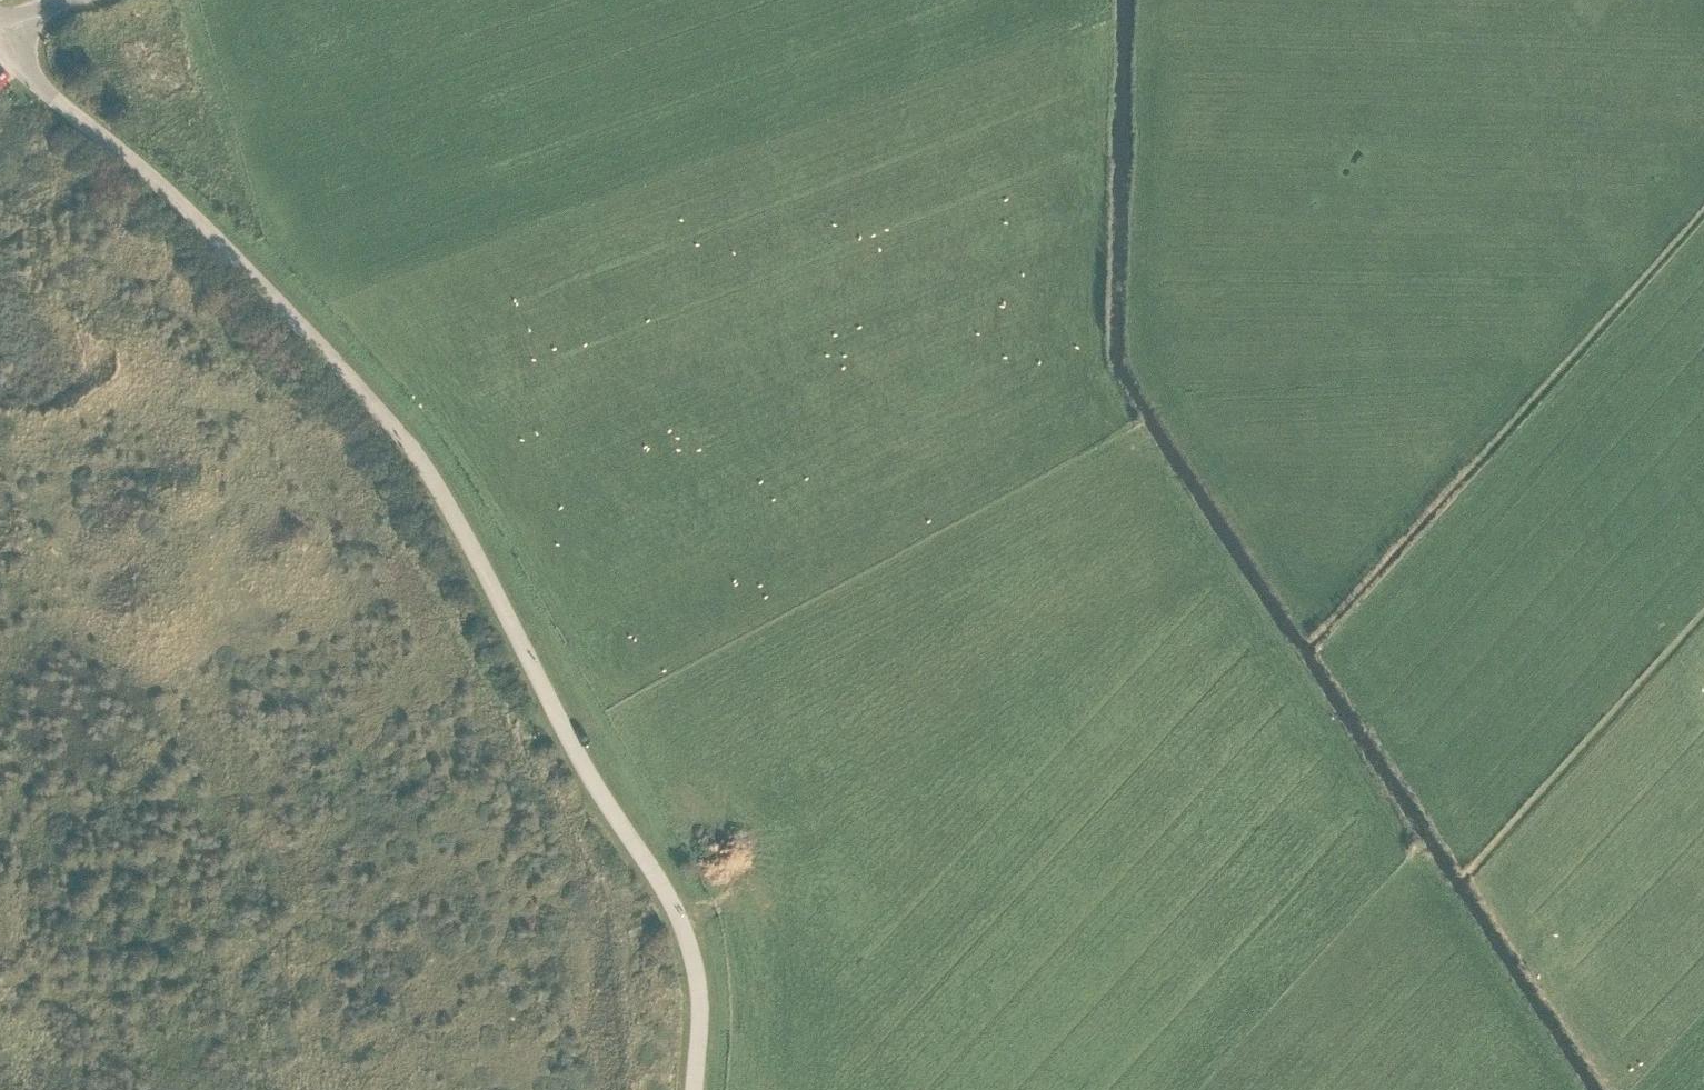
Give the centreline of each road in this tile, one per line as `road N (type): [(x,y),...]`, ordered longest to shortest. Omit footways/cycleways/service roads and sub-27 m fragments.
road 1 (unclassified): [(694,1089),(700,993),(684,931),(598,791),(440,494),(401,437),(275,300),(158,183),(54,101)]

